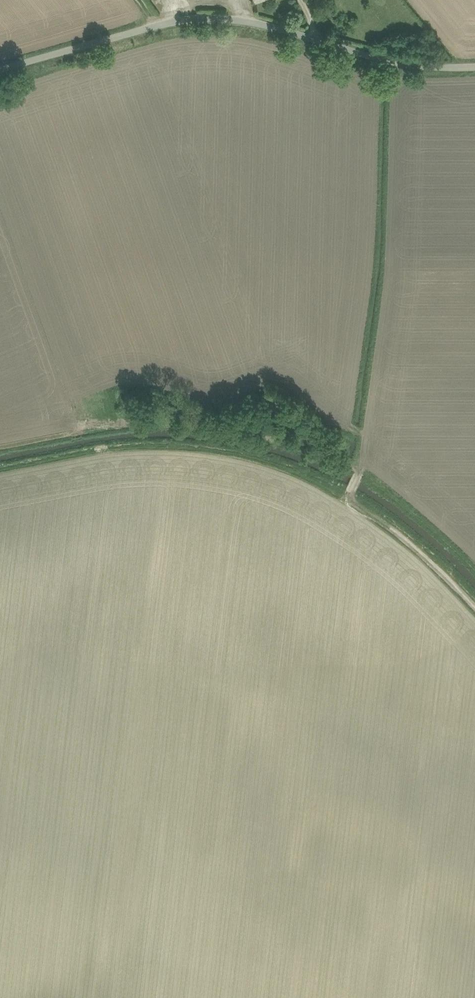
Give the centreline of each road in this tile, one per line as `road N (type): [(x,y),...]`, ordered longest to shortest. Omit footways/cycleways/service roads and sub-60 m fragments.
road 1 (unclassified): [(0,68),(184,18),(235,17),(394,63),(474,69)]

